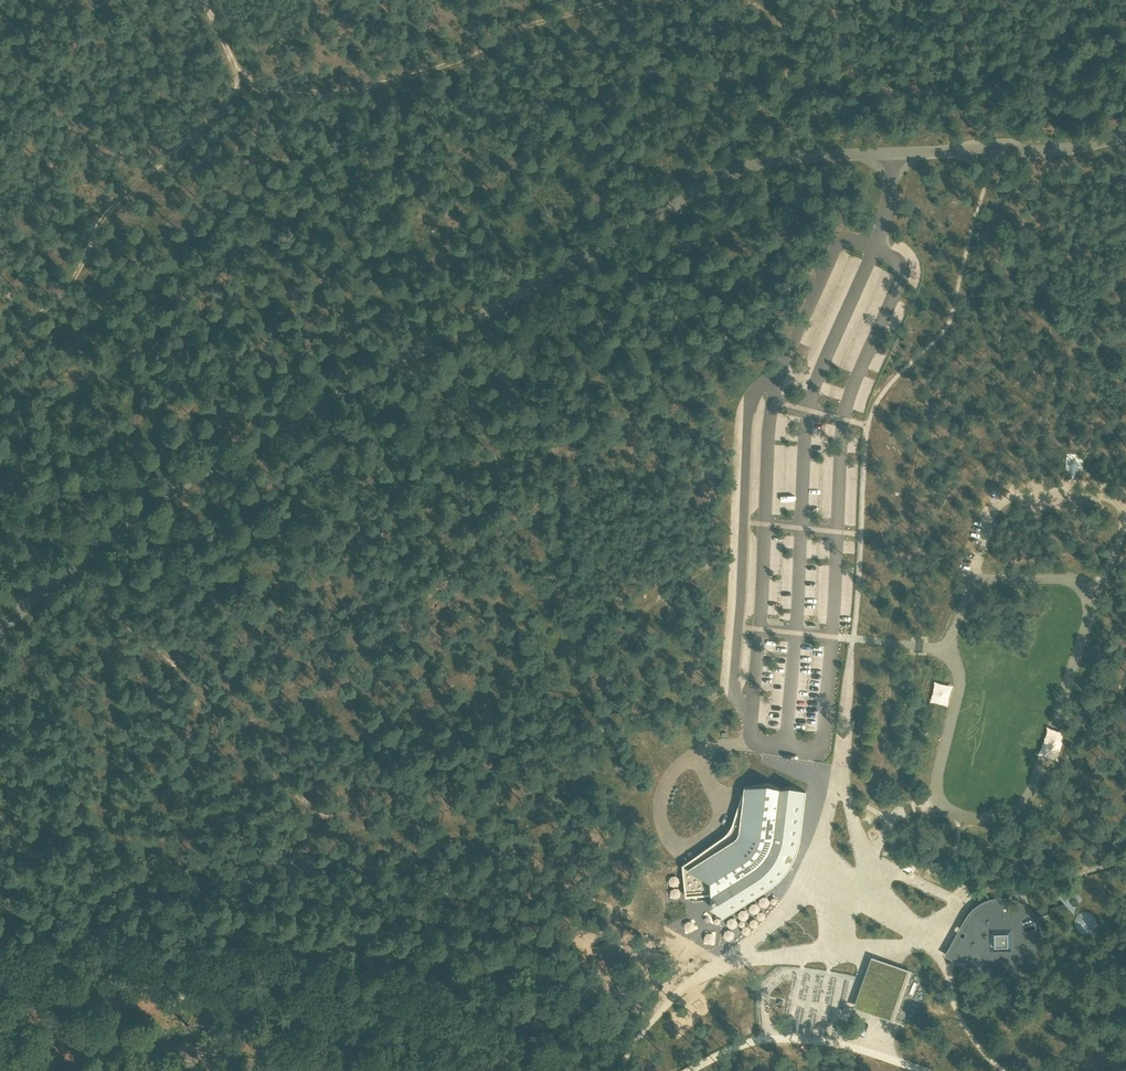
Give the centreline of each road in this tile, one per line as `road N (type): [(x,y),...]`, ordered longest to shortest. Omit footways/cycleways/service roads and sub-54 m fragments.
road 1 (unclassified): [(0,630),(199,483),(755,164),(797,153),(1085,146),(1125,133)]
road 2 (track): [(241,92),(336,89),(430,73),(531,28),(639,0)]
road 3 (track): [(603,751),(726,628)]

